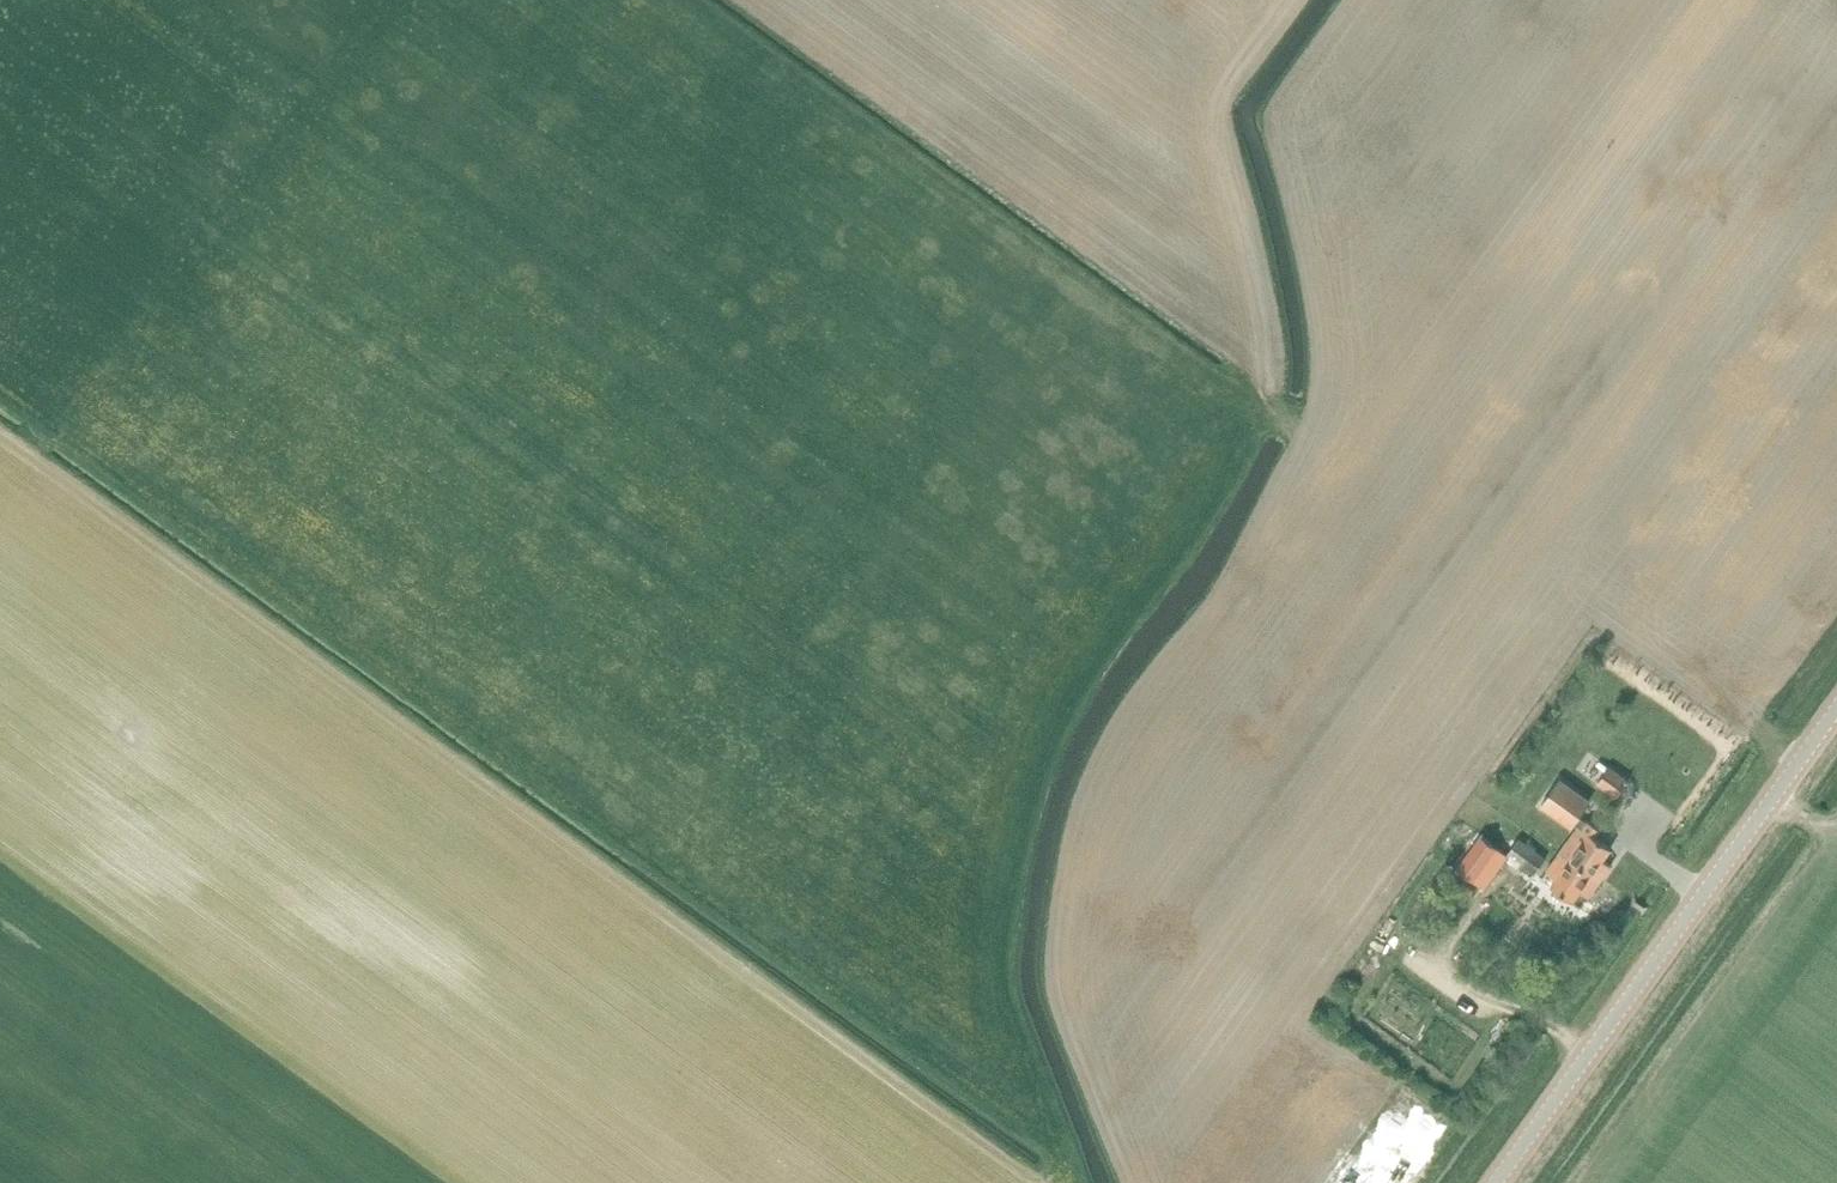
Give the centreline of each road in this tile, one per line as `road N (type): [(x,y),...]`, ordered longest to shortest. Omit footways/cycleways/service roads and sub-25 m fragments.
road 1 (tertiary): [(1481,1182),(1836,690)]

